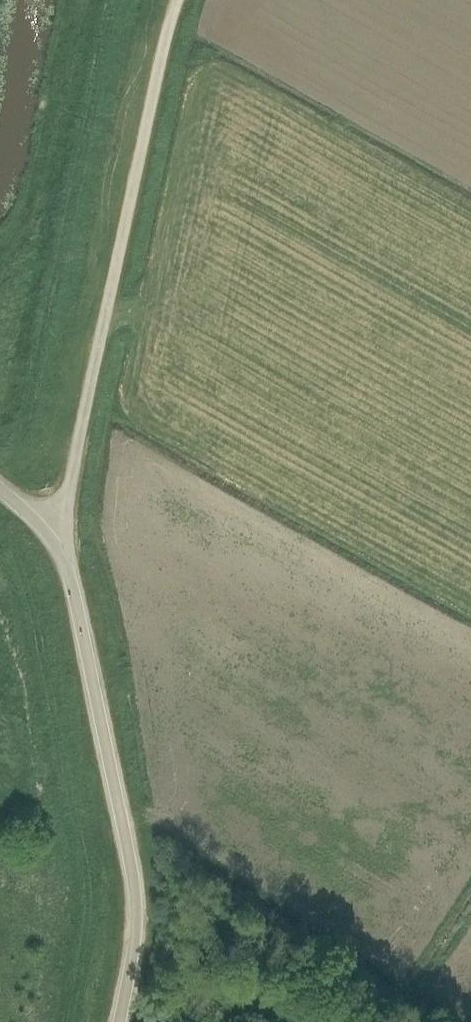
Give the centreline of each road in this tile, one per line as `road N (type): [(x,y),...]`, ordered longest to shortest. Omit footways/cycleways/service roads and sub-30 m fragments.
road 1 (unclassified): [(59,547),(178,0)]
road 2 (unclassified): [(120,1021),(137,928),(134,870),(59,547)]

